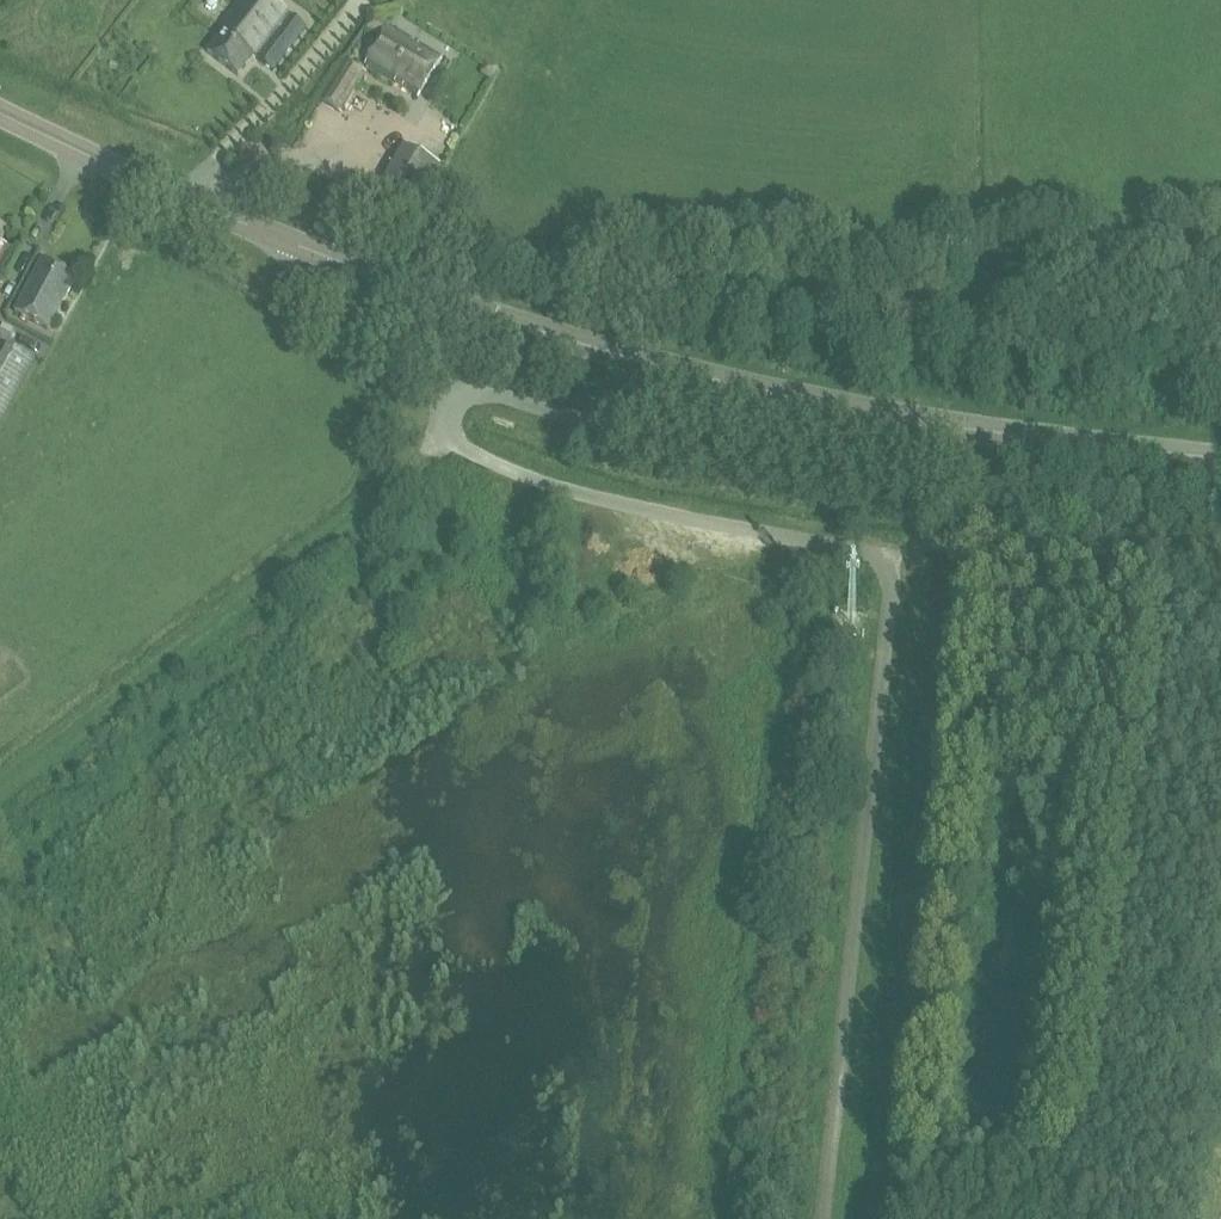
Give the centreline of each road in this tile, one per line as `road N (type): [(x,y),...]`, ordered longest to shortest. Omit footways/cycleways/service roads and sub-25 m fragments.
road 1 (unclassified): [(822,1218),(894,567),(882,554),(660,510),(495,462),(442,433),(460,382)]
road 2 (tertiary): [(886,415),(576,342),(266,231)]
road 3 (unclassified): [(886,415),(816,428),(597,420),(460,382)]
road 4 (tertiary): [(1220,458),(886,415)]
road 5 (tertiary): [(266,231),(0,112)]
road 6 (unclassified): [(460,382),(326,297),(266,231)]

